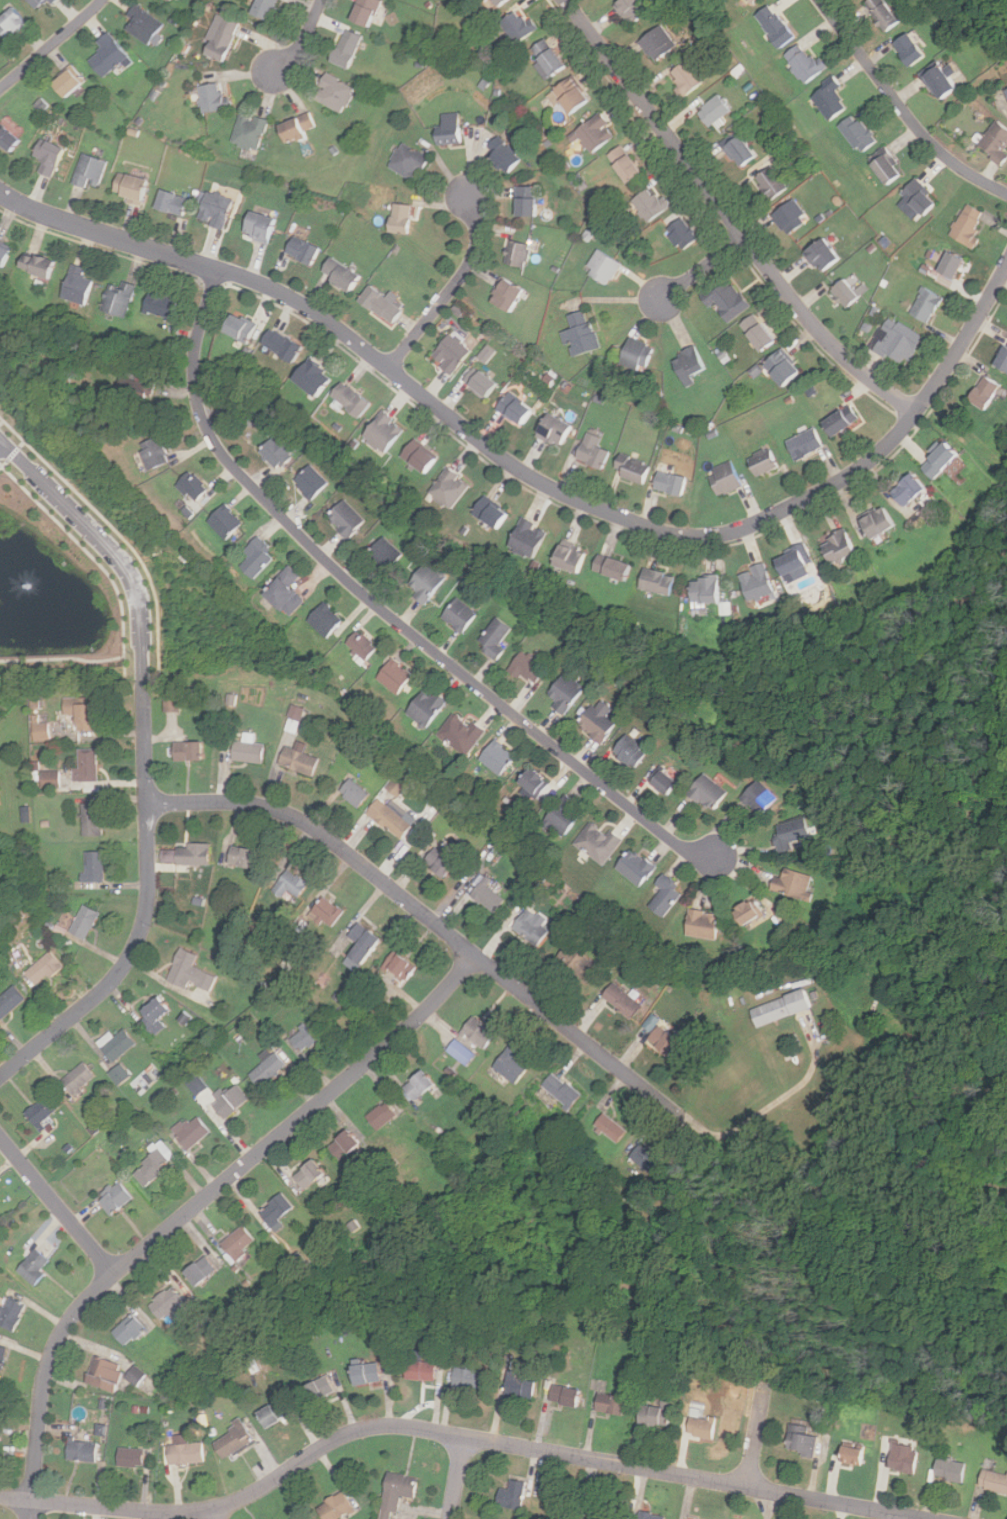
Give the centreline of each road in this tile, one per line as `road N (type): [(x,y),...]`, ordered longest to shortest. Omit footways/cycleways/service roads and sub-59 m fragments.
road 1 (residential): [(0,192),(54,218),(285,295),(541,483),(659,531),(695,537),(750,526),(879,452),(952,358),(1006,263)]
road 2 (residential): [(920,1518),(399,1426),(345,1435),(215,1508),(159,1513),(0,1498)]
road 3 (residential): [(219,270),(194,377),(203,422),(223,457),(300,536),(468,680),(644,818),(722,863)]
road 4 (residential): [(477,956),(400,1034),(69,1322),(43,1386),(30,1518)]
road 5 (residential): [(687,1117),(309,825),(252,804),(147,804)]
road 6 (residential): [(566,0),(821,335),(915,412)]
road 7 (residential): [(143,691),(149,887),(136,946),(107,987),(0,1077)]
road 8 (residential): [(143,691),(139,607),(126,578),(0,438)]
road 9 (residential): [(1006,193),(935,149),(818,0)]
road 10 (residential): [(389,369),(469,264),(479,228),(469,195)]
road 11 (residential): [(0,1138),(115,1275)]
road 12 (residential): [(0,90),(102,0)]

